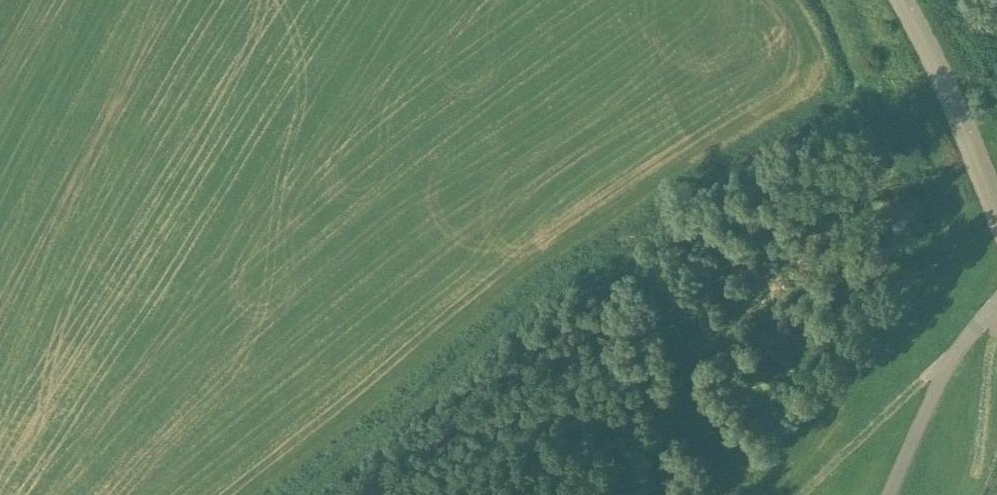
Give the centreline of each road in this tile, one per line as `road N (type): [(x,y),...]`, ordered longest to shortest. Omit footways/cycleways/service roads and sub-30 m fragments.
road 1 (unclassified): [(996,205),(945,79),(897,0)]
road 2 (unclassified): [(891,494),(950,358),(996,298)]

